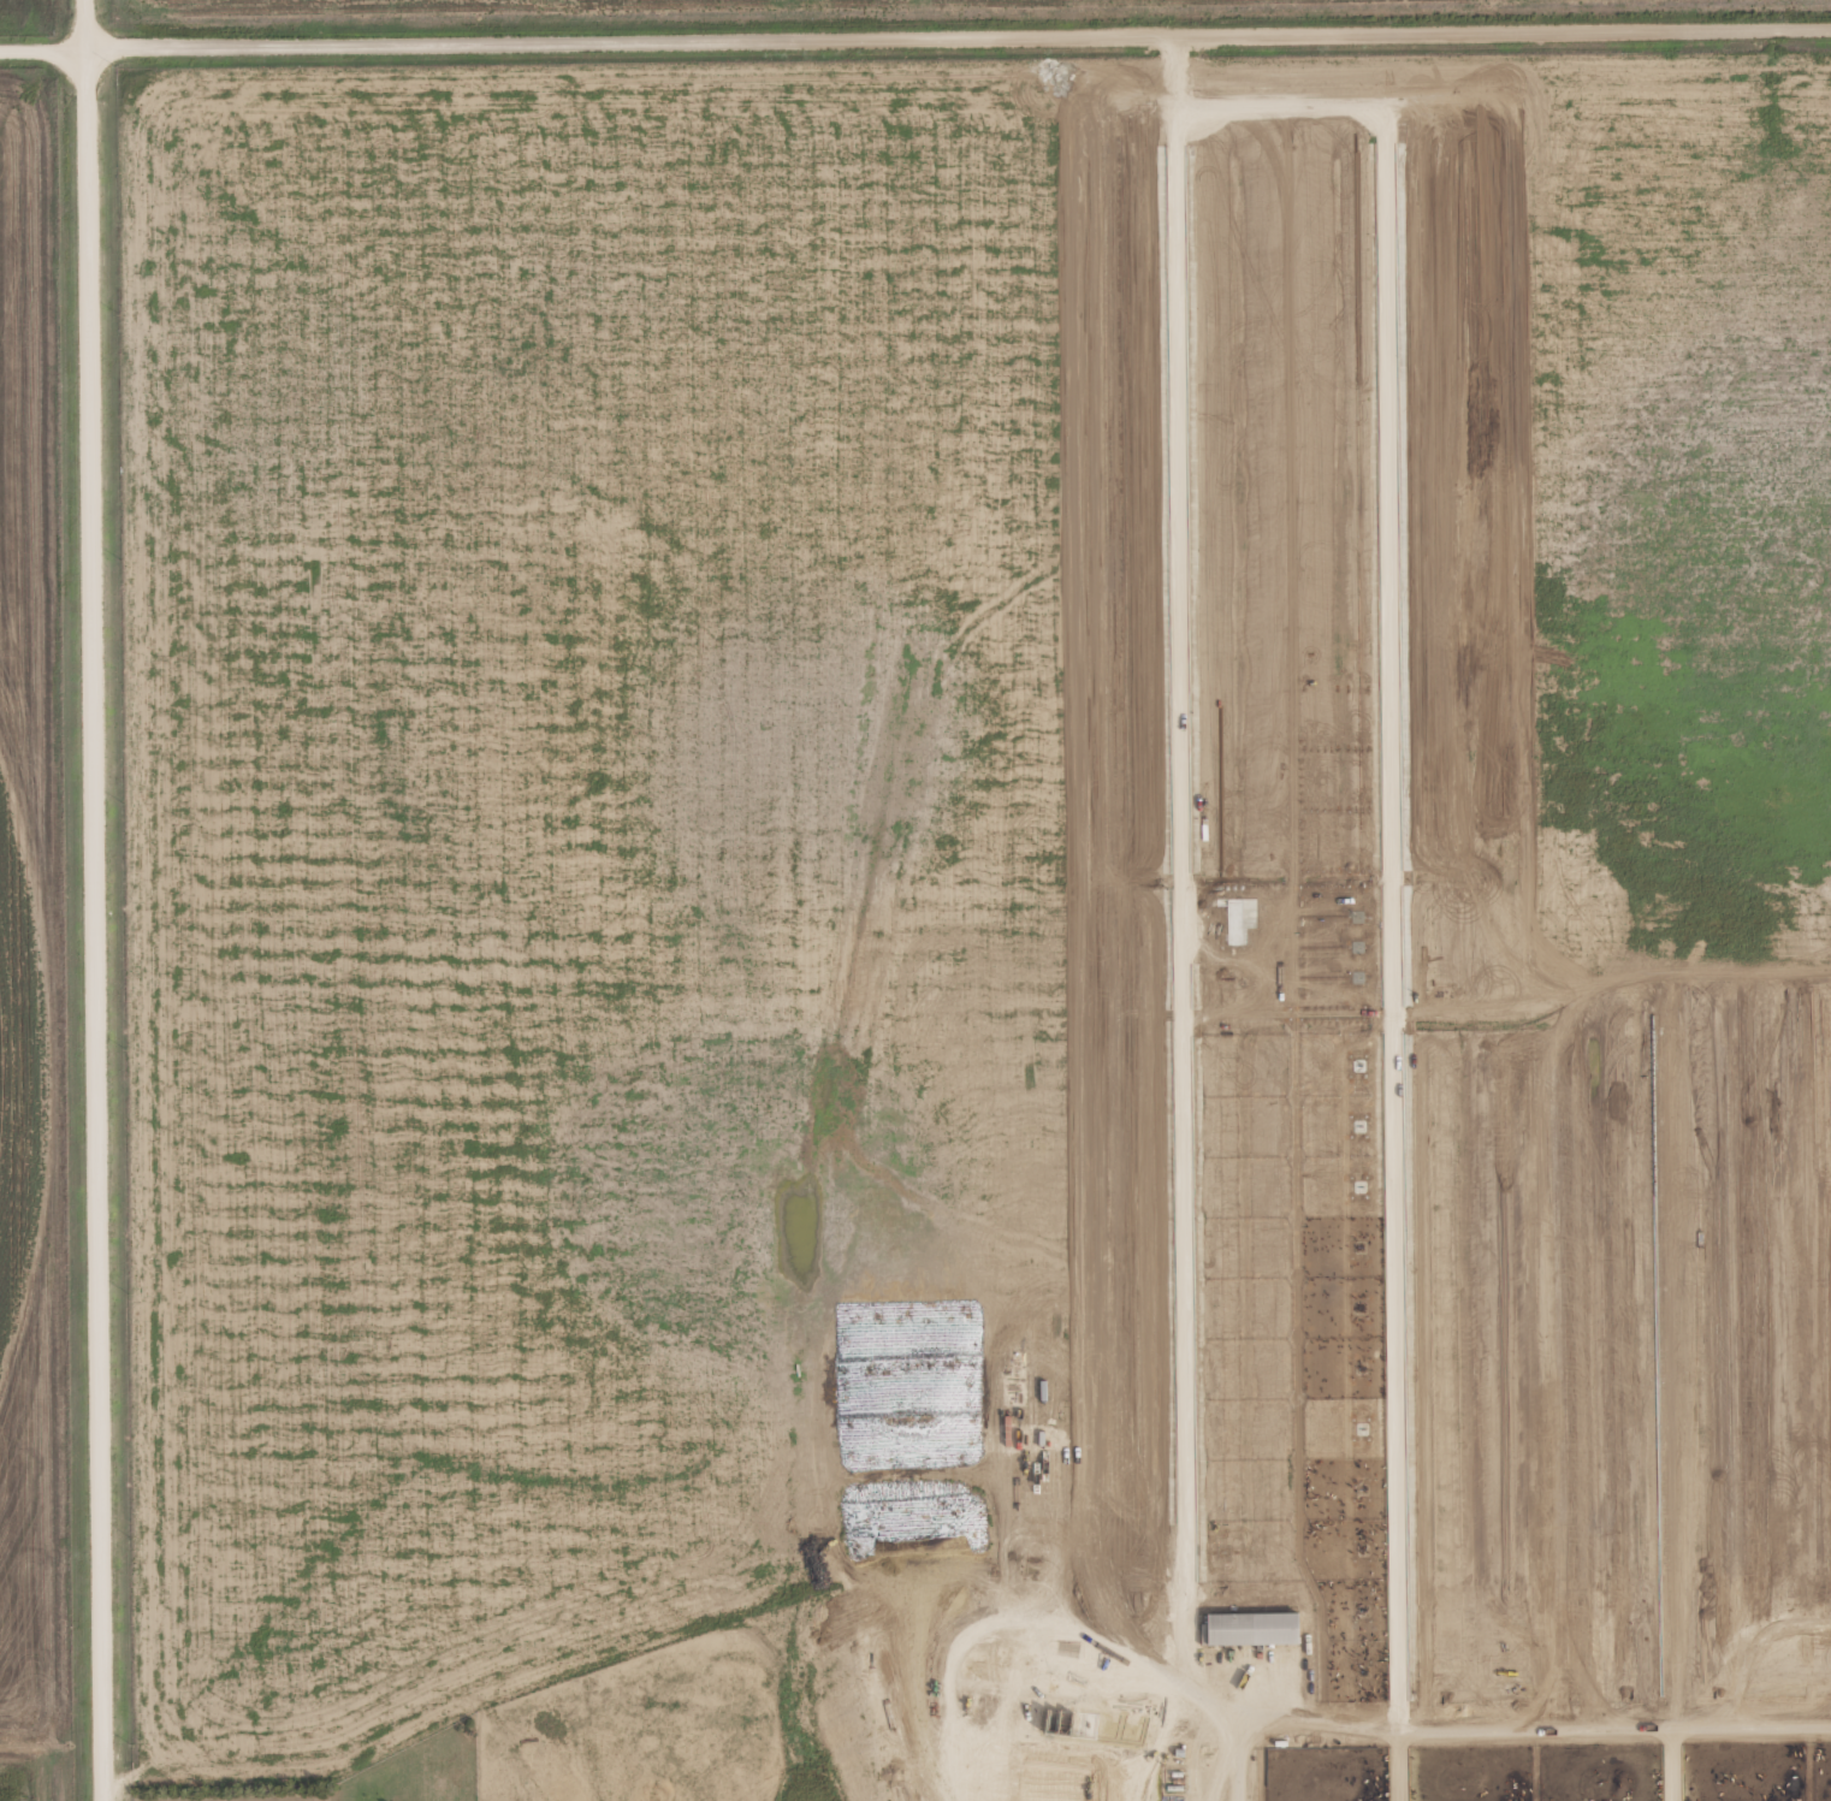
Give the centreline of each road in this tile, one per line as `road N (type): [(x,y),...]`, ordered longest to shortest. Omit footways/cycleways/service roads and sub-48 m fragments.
road 1 (residential): [(0,51),(1830,32)]
road 2 (residential): [(105,1800),(79,0)]

